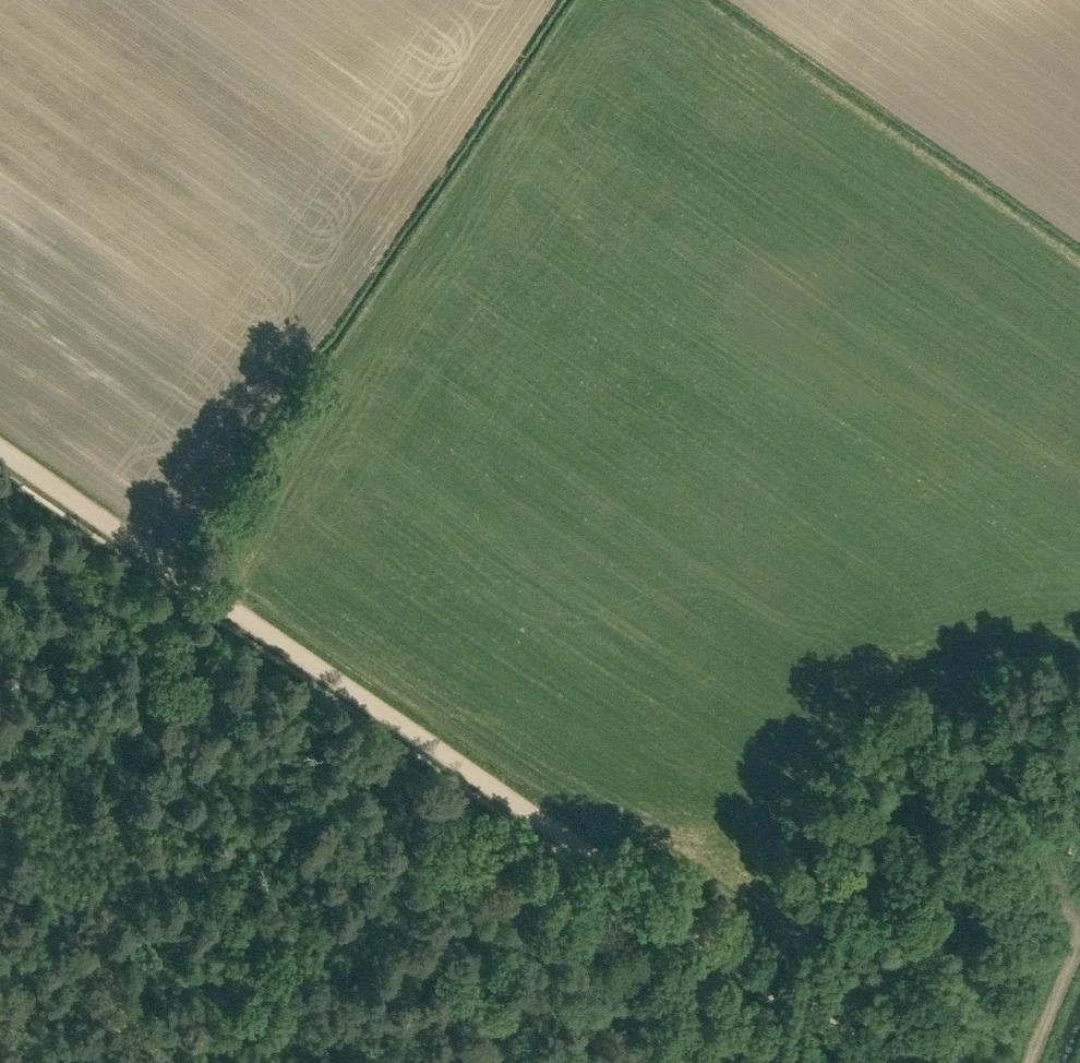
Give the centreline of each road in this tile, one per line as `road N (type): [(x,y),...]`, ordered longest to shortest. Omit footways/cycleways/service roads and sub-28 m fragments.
road 1 (track): [(898,1062),(0,451)]
road 2 (track): [(1030,1062),(1079,953)]

